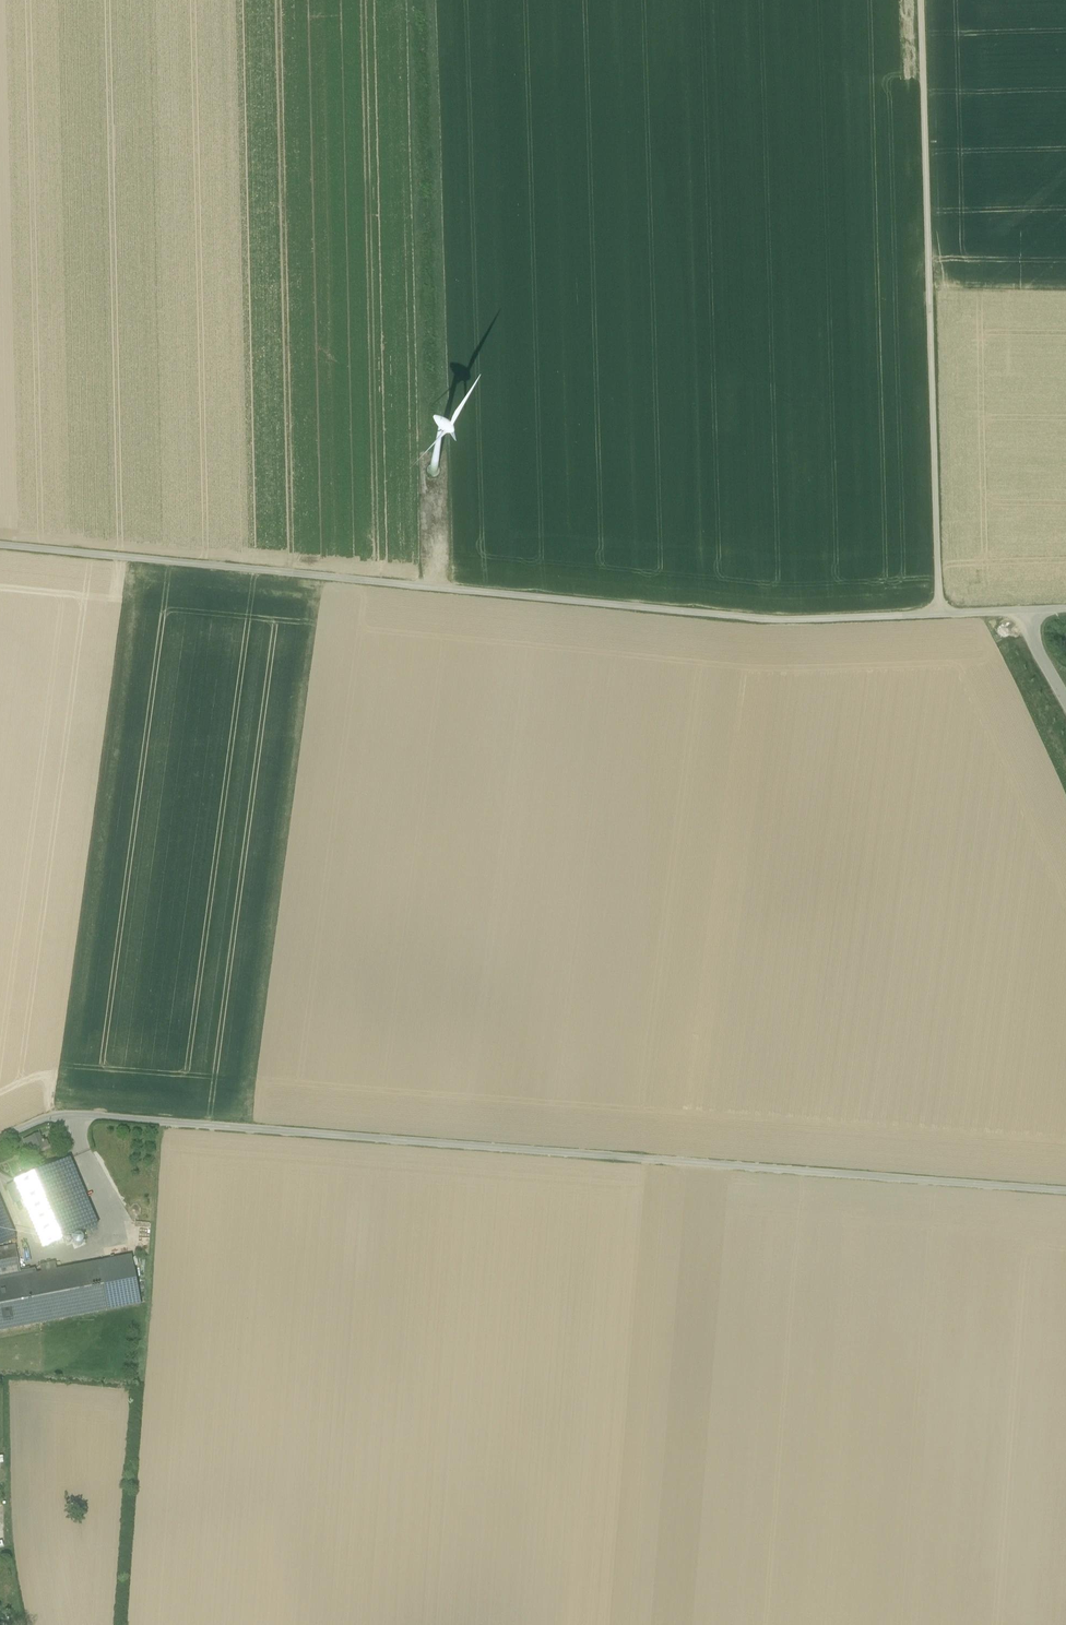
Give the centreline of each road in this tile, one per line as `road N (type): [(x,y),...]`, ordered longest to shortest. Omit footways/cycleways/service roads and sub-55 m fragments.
road 1 (unclassified): [(1065,1192),(56,1115),(0,1140)]
road 2 (track): [(0,546),(774,622),(1065,608)]
road 3 (track): [(937,613),(918,0)]

